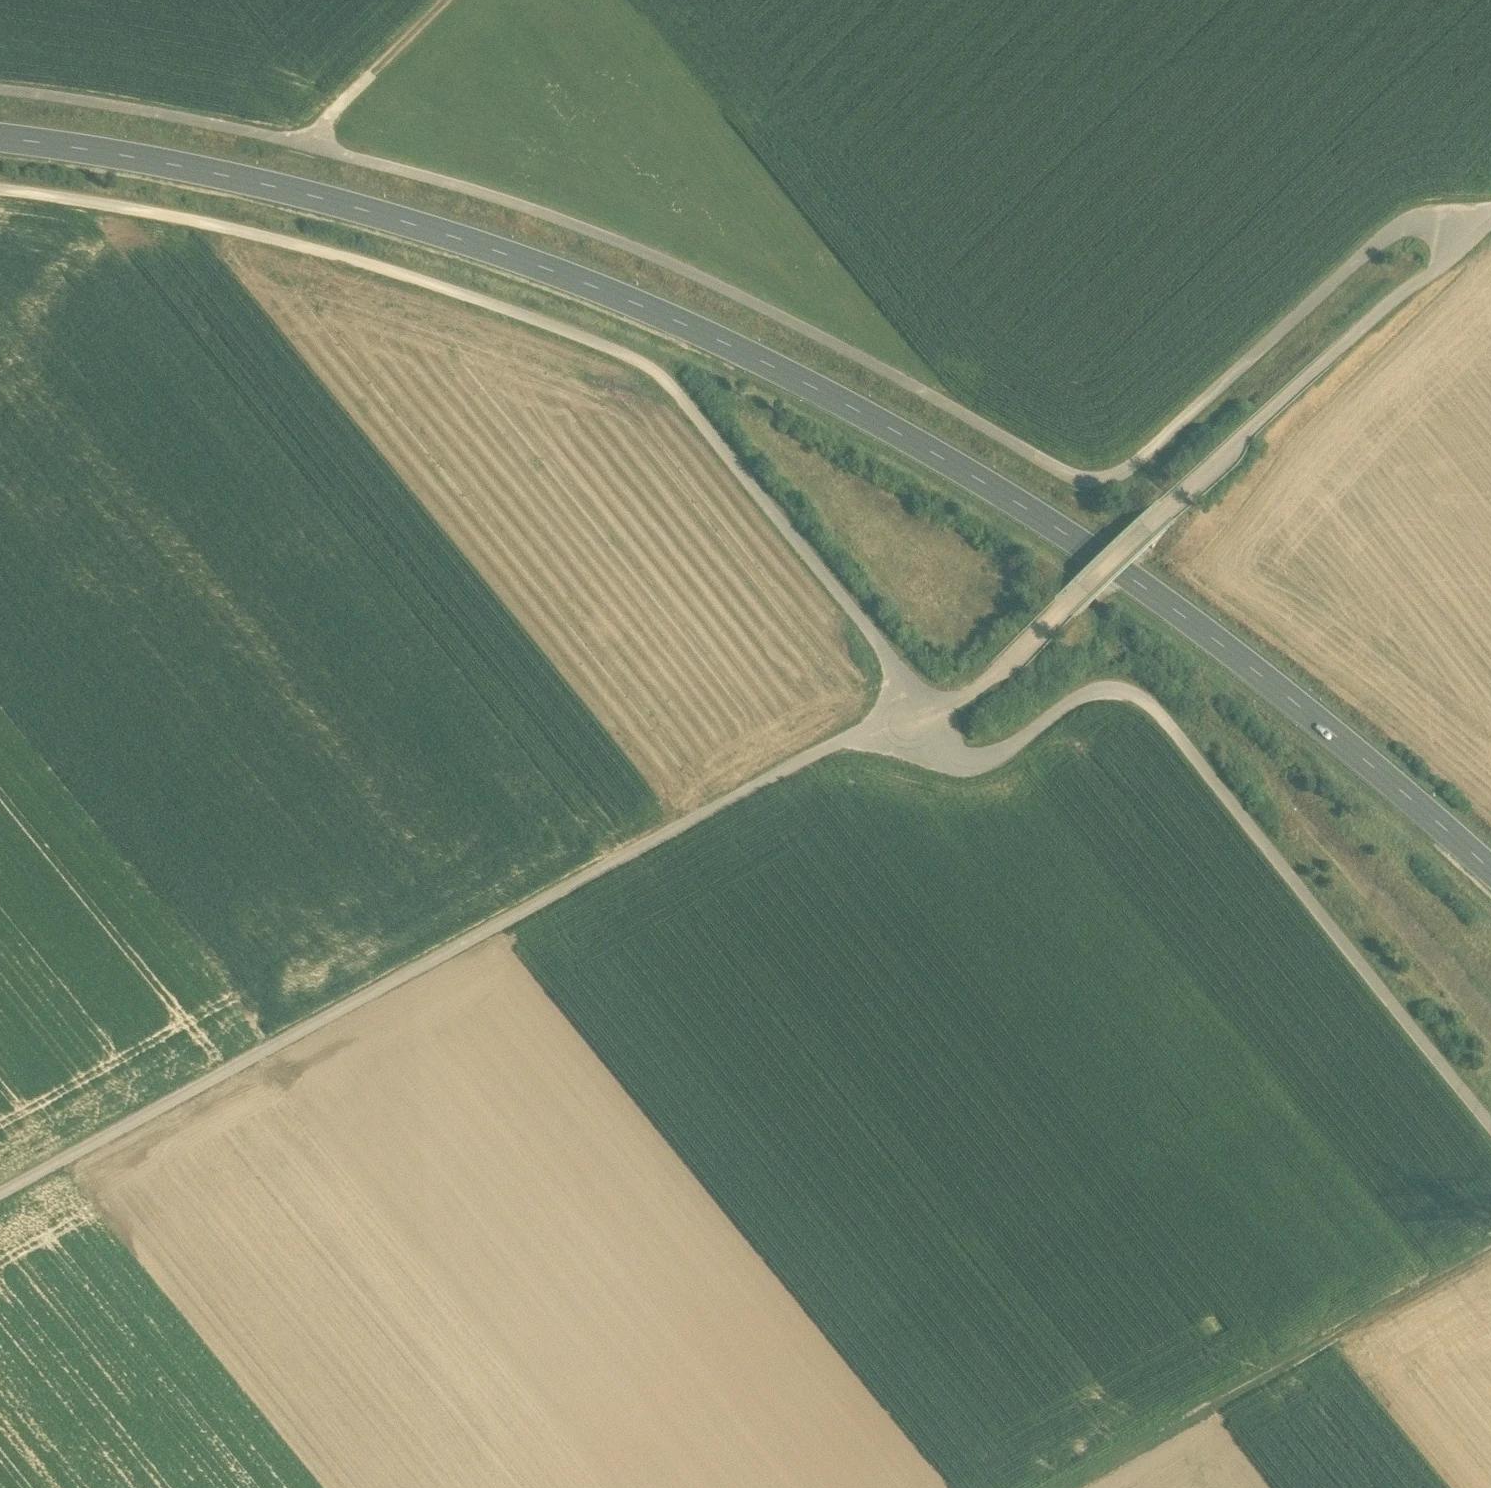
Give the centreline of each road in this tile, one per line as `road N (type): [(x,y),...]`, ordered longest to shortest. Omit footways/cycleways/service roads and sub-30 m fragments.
road 1 (track): [(0,190),(236,228),(439,283),(661,373),(855,606),(905,682),(934,747),(950,759),(998,752),(1095,689),(1141,696),(1490,1123)]
road 2 (track): [(0,1192),(837,740),(974,693),(1158,526),(1288,393),(1490,218)]
road 3 (secondary): [(1490,868),(1356,750),(1053,519),(700,325),(482,242),(354,205),(194,164),(0,135)]
road 4 (track): [(0,88),(298,141),(555,210),(797,319),(1031,454),(1102,479),(1150,460),(1395,227),(1422,214),(1448,217),(1469,238)]
road 5 (track): [(1490,1247),(1069,1487)]
road 6 (track): [(440,0),(298,141)]

